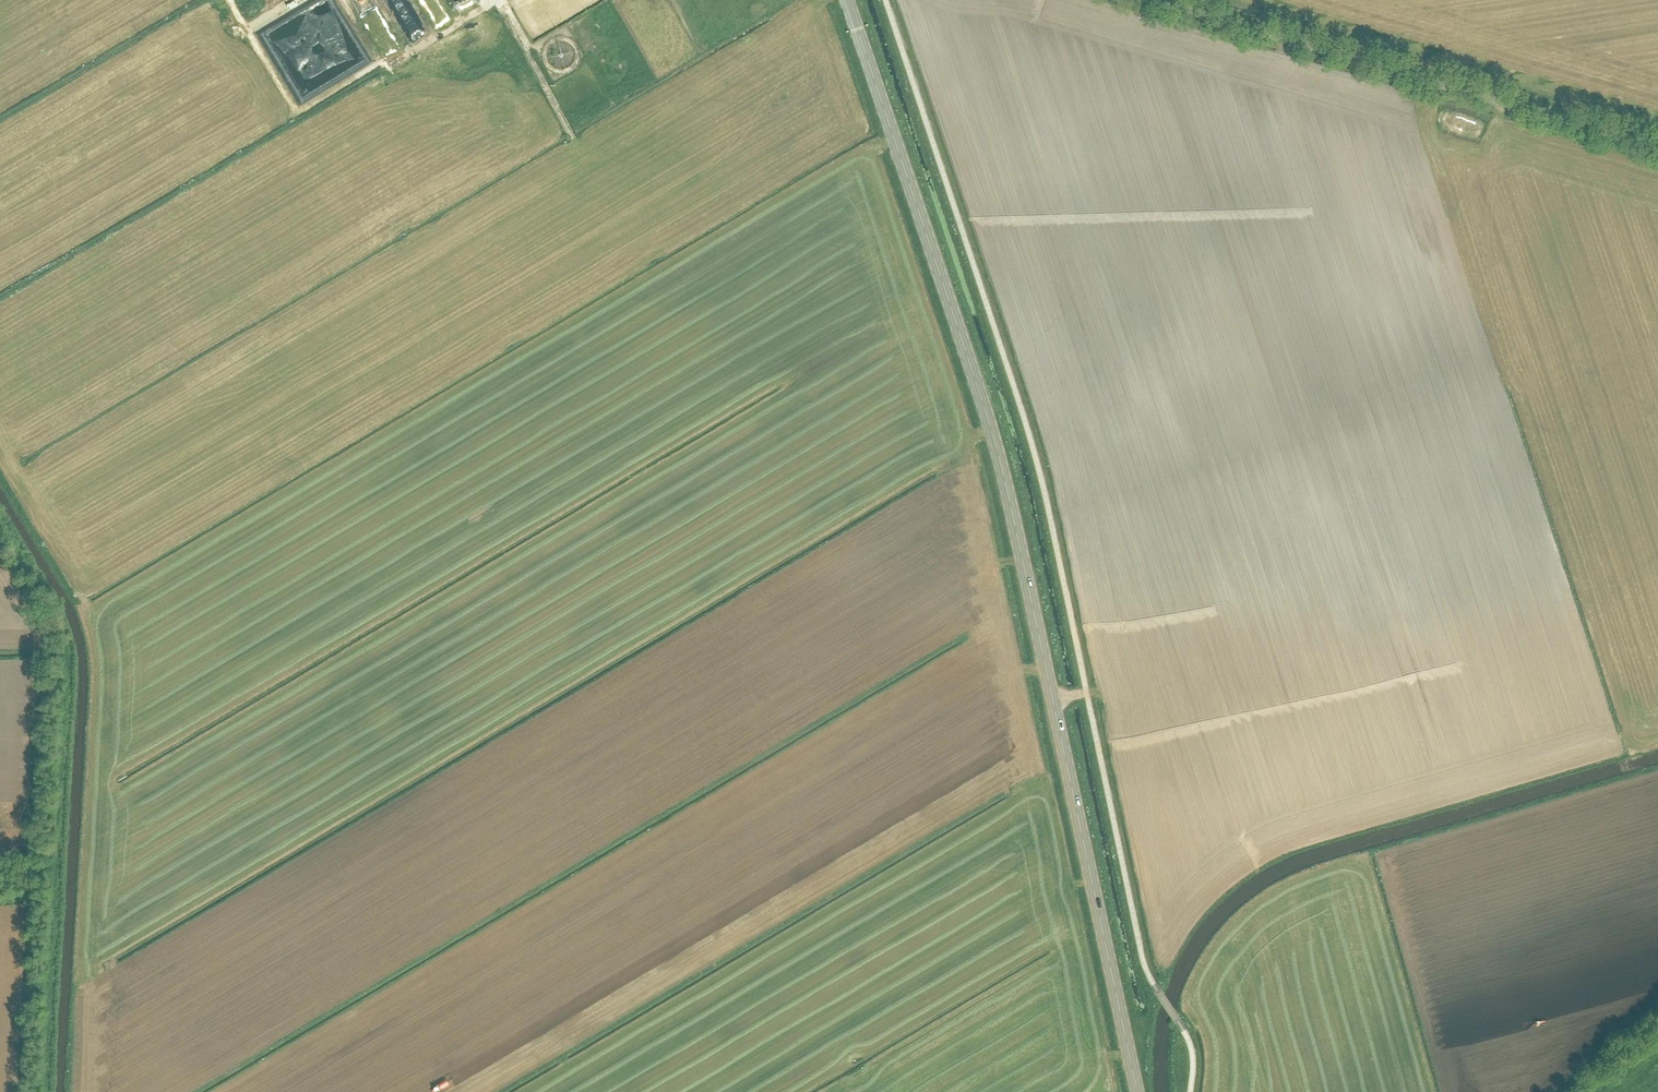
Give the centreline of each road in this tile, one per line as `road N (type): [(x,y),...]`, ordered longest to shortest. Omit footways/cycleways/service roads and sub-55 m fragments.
road 1 (primary): [(1138,1091),(999,446),(848,0)]
road 2 (tertiary): [(1657,148),(1151,0)]

